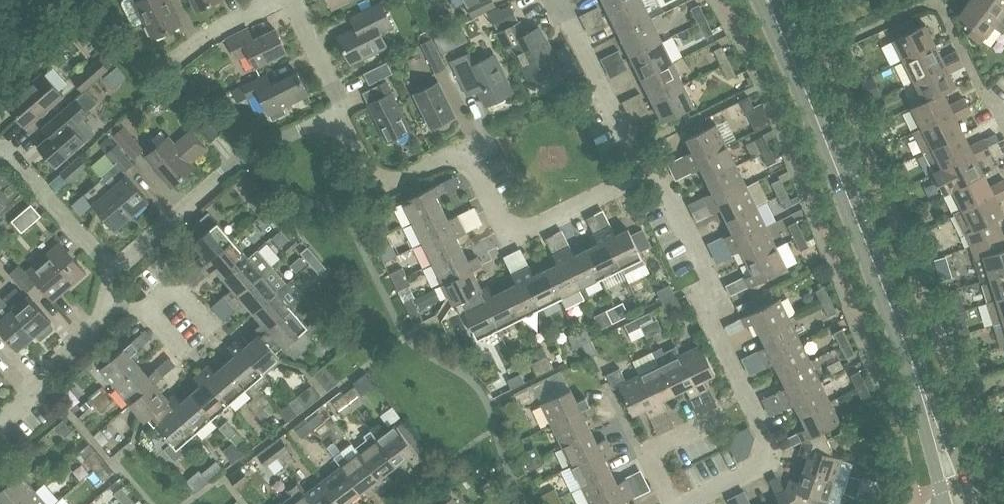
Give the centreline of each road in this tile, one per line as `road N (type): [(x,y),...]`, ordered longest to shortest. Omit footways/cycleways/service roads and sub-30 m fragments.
road 1 (tertiary): [(961,503),(768,0)]
road 2 (residential): [(644,174),(510,239),(466,150),(379,192),(337,110)]
road 3 (residential): [(680,503),(758,466),(767,438),(709,319),(710,276),(658,172),(644,174)]
road 4 (residential): [(111,272),(249,155),(337,110)]
road 5 (residential): [(644,174),(559,0)]
road 6 (residential): [(0,423),(91,333),(104,302)]
road 7 (residential): [(111,272),(9,150)]
road 8 (residential): [(672,503),(646,451),(724,413)]
road 9 (residential): [(149,314),(178,288),(221,337),(191,363)]
road 10 (residential): [(337,110),(343,107),(293,0)]

